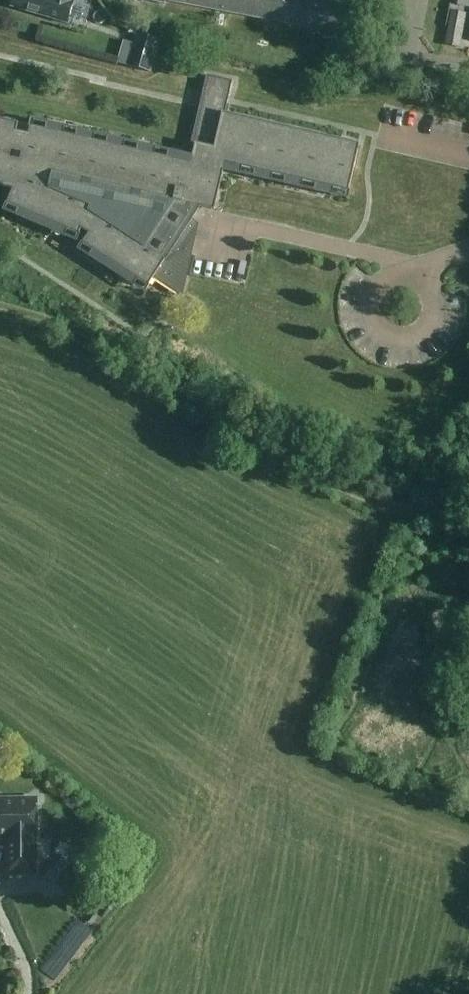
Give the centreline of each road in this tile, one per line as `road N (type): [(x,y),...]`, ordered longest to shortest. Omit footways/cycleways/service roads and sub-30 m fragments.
road 1 (track): [(468,526),(336,486),(86,338),(0,307)]
road 2 (residential): [(468,68),(406,55),(418,0)]

